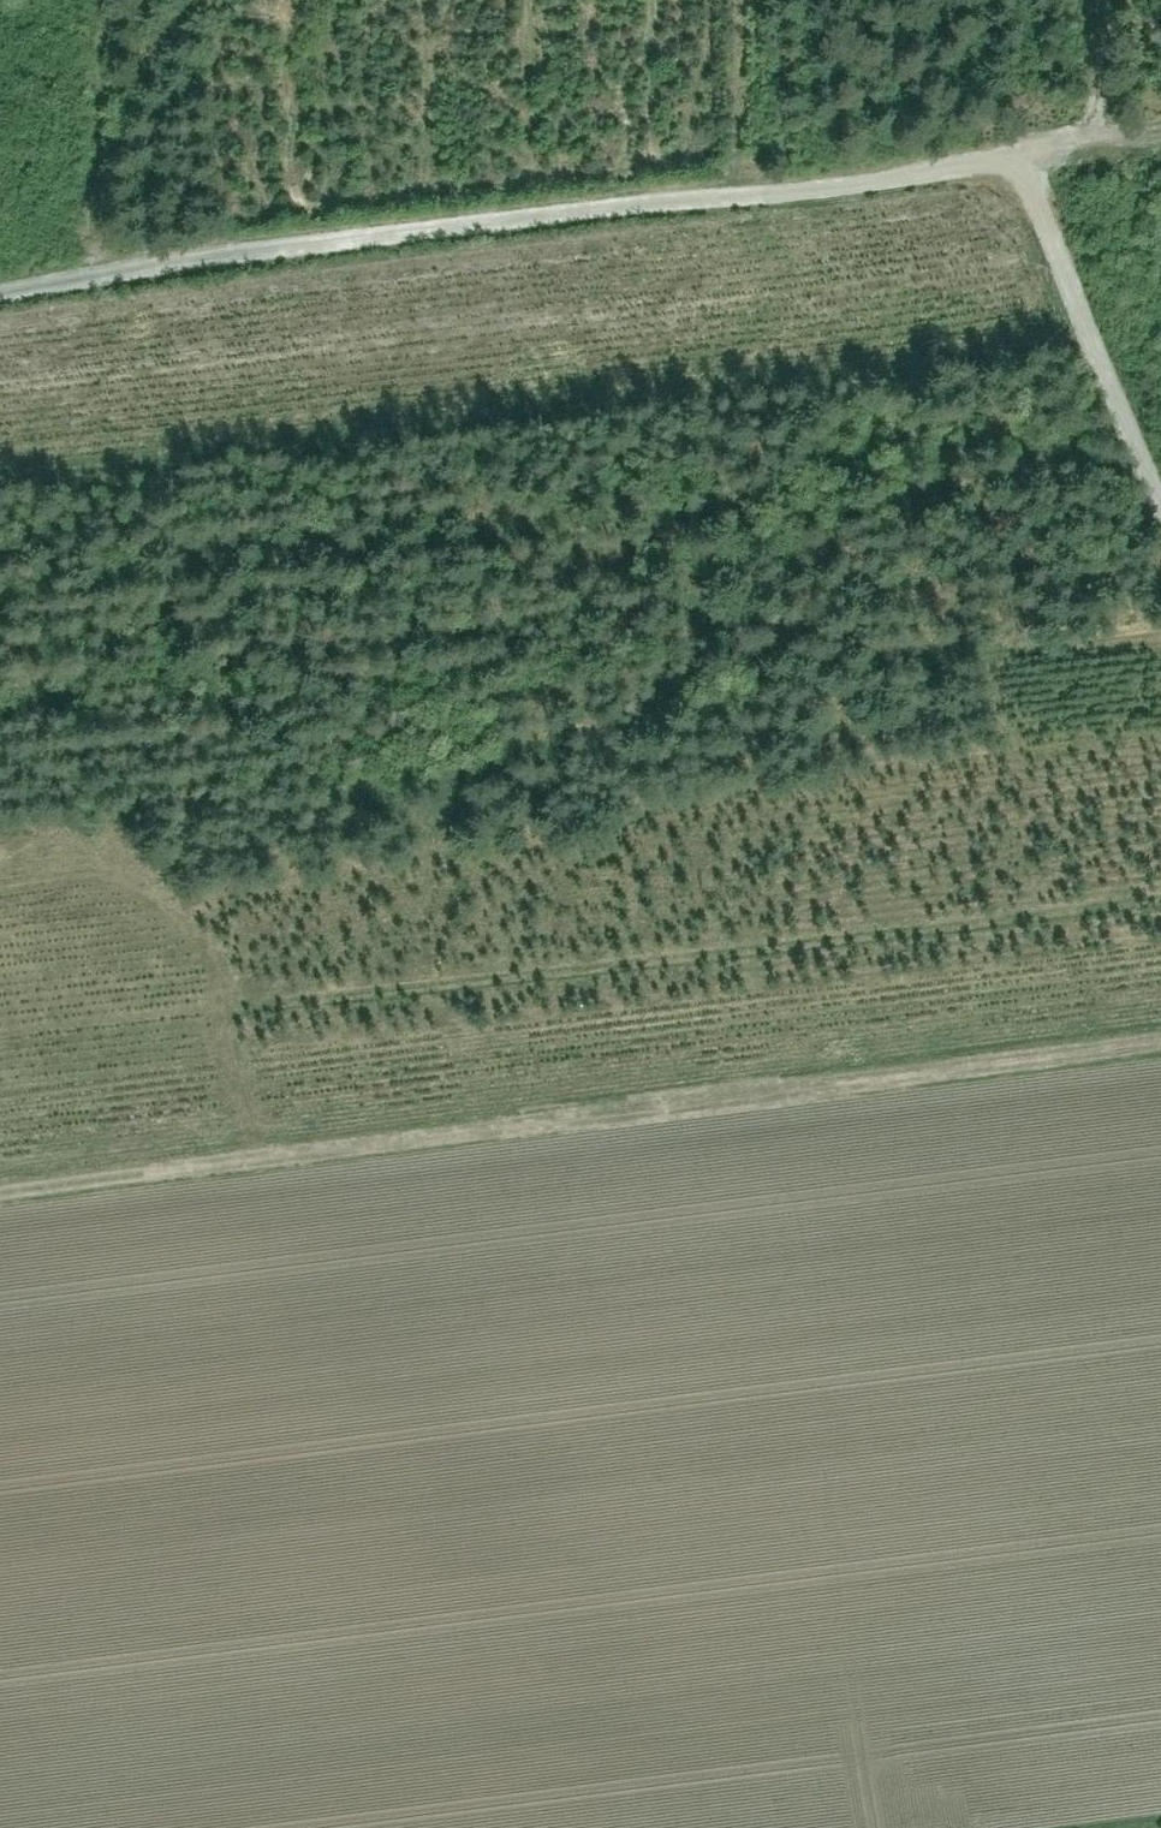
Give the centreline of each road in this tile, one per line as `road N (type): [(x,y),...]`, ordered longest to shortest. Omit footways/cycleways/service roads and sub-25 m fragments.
road 1 (track): [(1160,1038),(0,1193)]
road 2 (track): [(0,284),(1160,138)]
road 3 (track): [(1160,504),(1022,159)]

